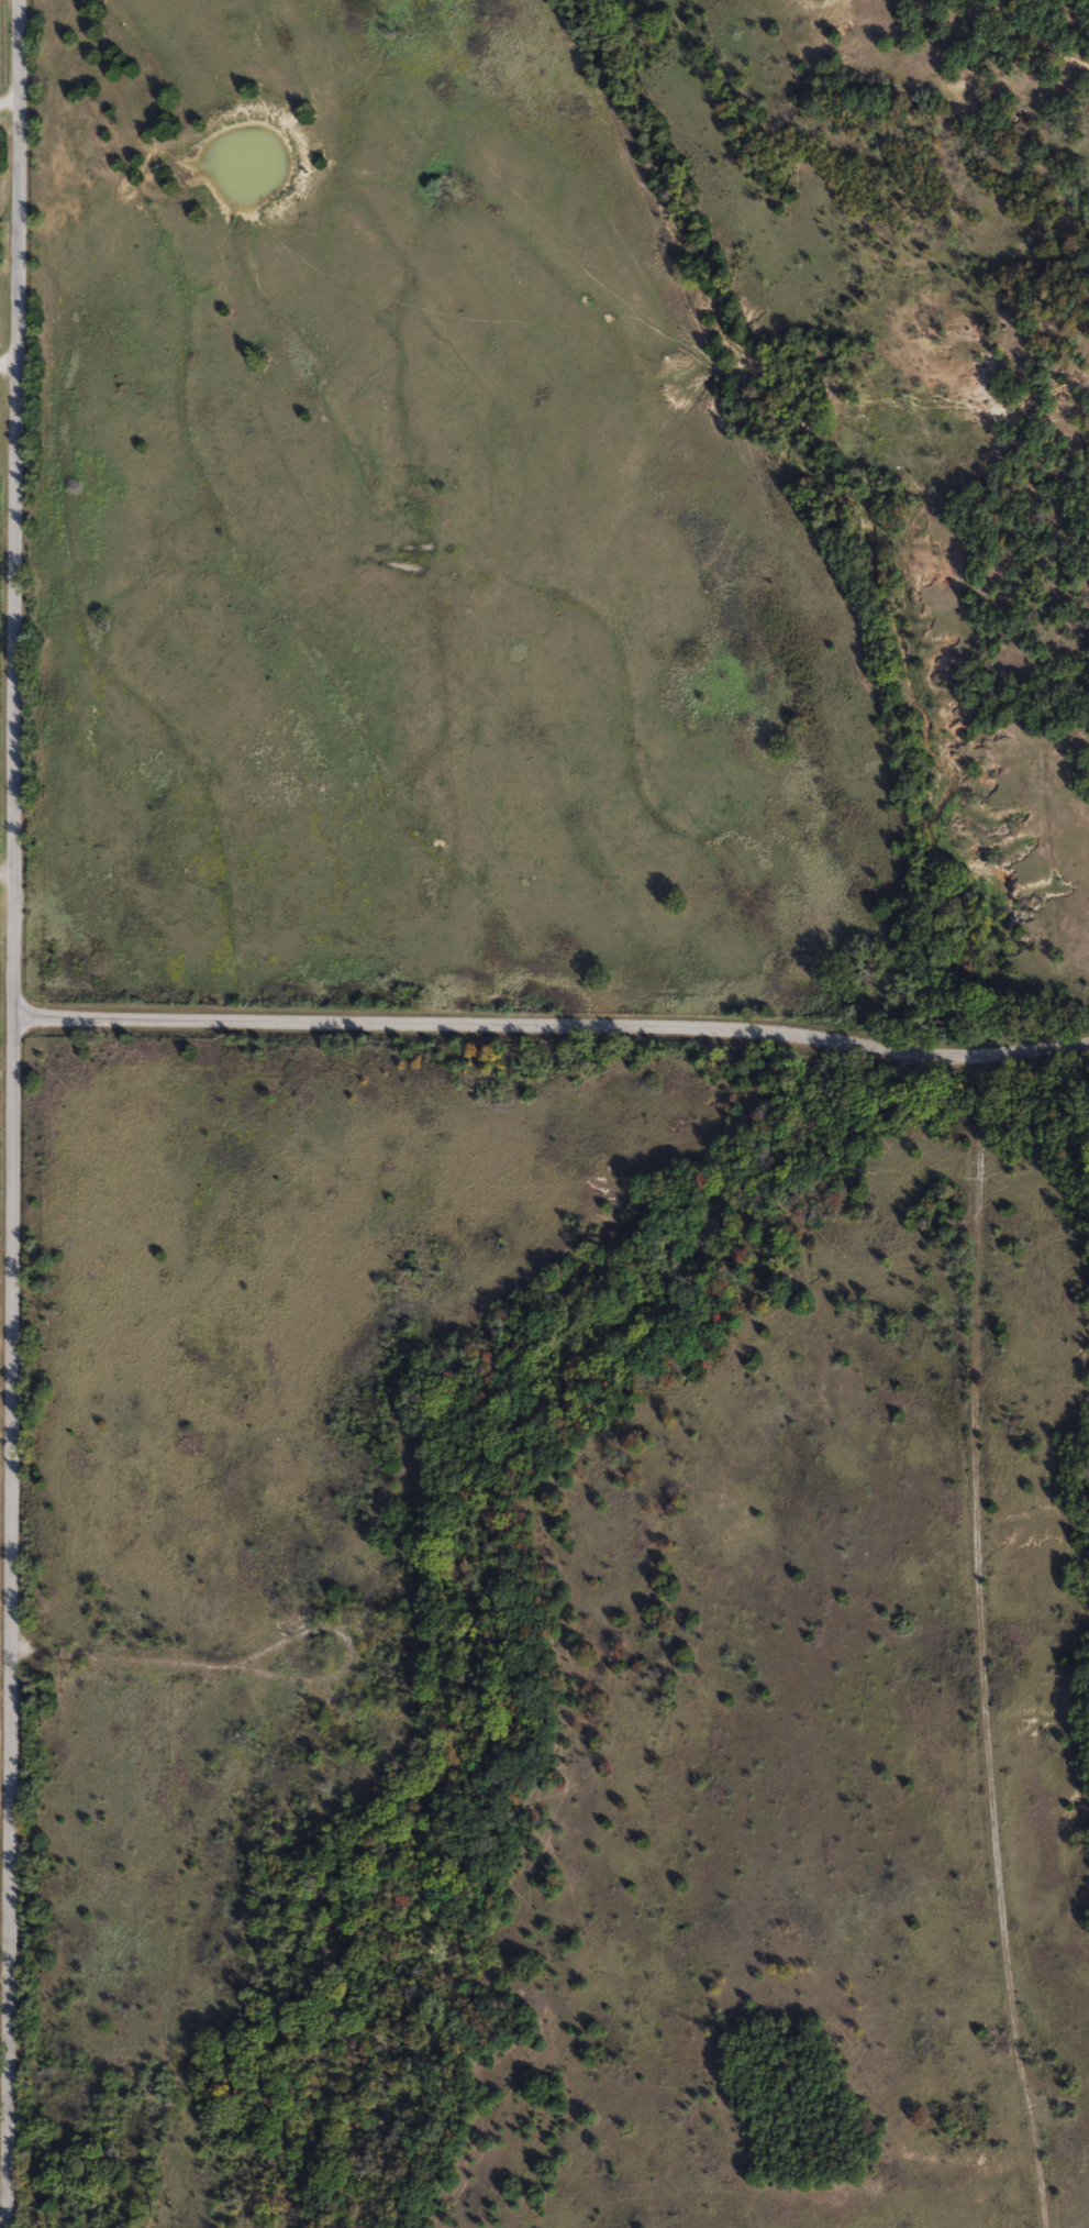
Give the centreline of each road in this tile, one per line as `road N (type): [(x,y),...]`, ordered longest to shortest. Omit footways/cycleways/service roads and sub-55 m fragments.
road 1 (residential): [(4,2227),(18,0)]
road 2 (residential): [(1043,2227),(999,1942),(985,1647),(980,1057)]
road 3 (residential): [(1088,1043),(980,1057),(862,1057),(756,1036),(12,1013)]

